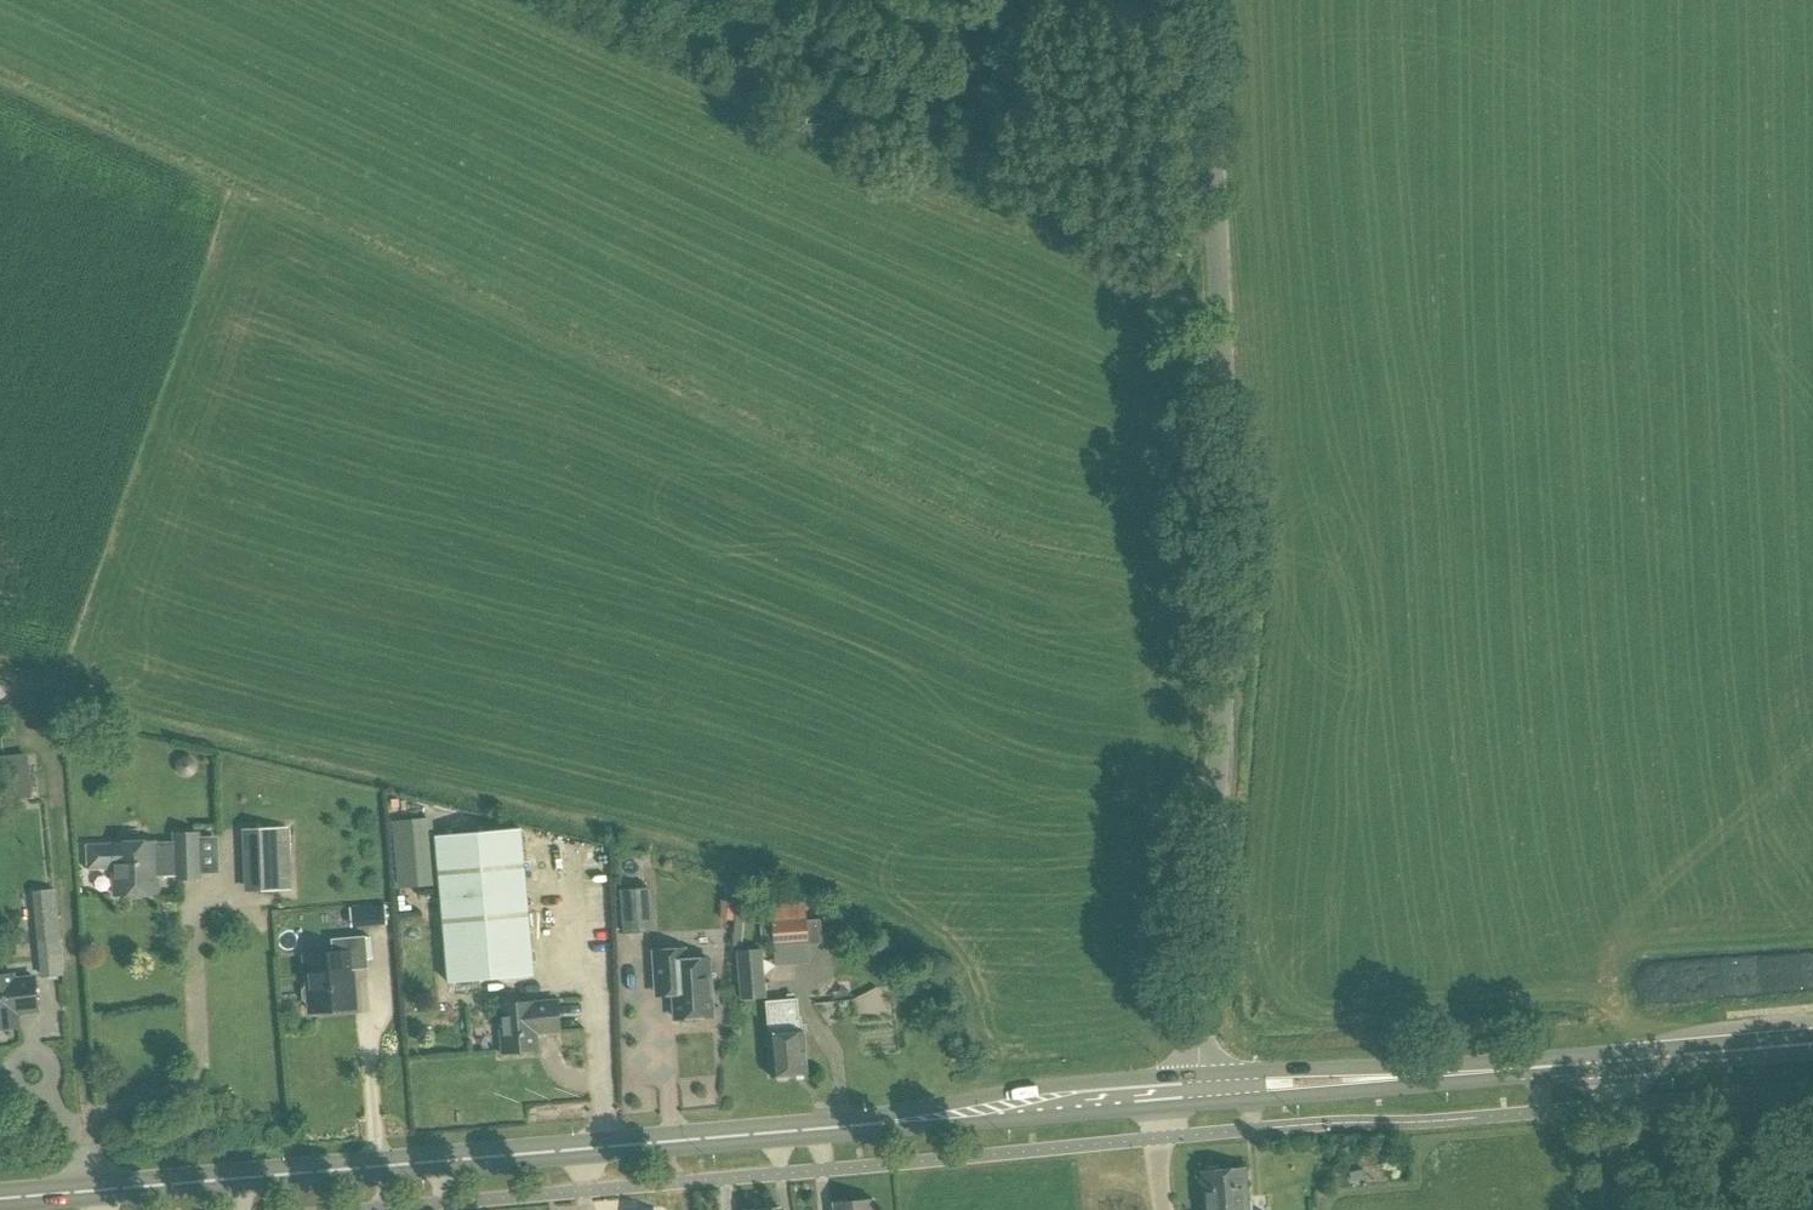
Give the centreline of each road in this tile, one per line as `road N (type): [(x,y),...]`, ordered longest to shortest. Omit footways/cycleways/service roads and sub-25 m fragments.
road 1 (primary): [(0,1201),(1195,1096)]
road 2 (unclassified): [(1195,1096),(1228,637),(1202,0)]
road 3 (primary): [(1195,1096),(1613,1063)]
road 4 (primary): [(1613,1063),(1812,1047)]
road 5 (unclassified): [(1626,1209),(1613,1063)]

